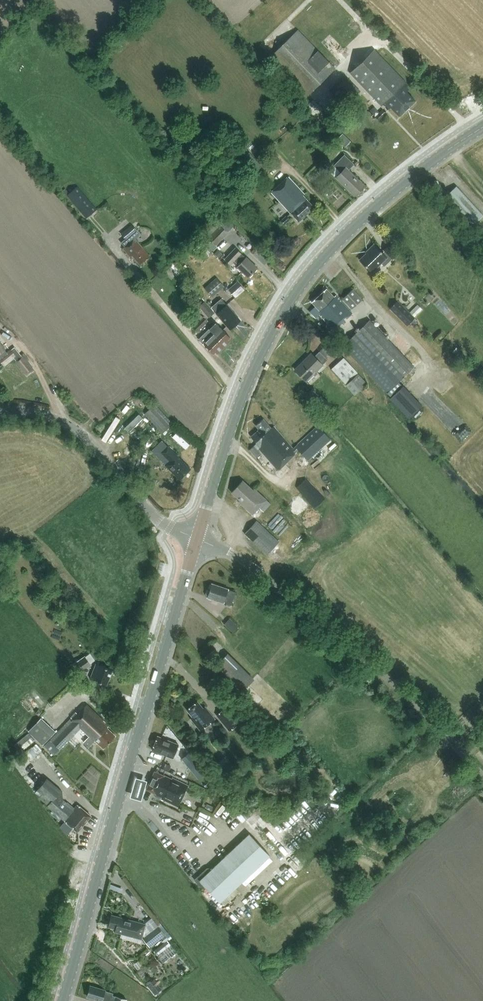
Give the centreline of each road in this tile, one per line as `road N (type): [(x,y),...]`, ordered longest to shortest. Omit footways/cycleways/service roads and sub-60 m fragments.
road 1 (secondary): [(197,539),(245,389),(302,284),(379,203),(482,126)]
road 2 (secondary): [(63,1000),(197,539)]
road 3 (unclassified): [(482,779),(395,688),(248,563),(197,539)]
road 4 (tertiary): [(197,539),(156,518),(89,437),(66,421),(26,411),(0,416)]

